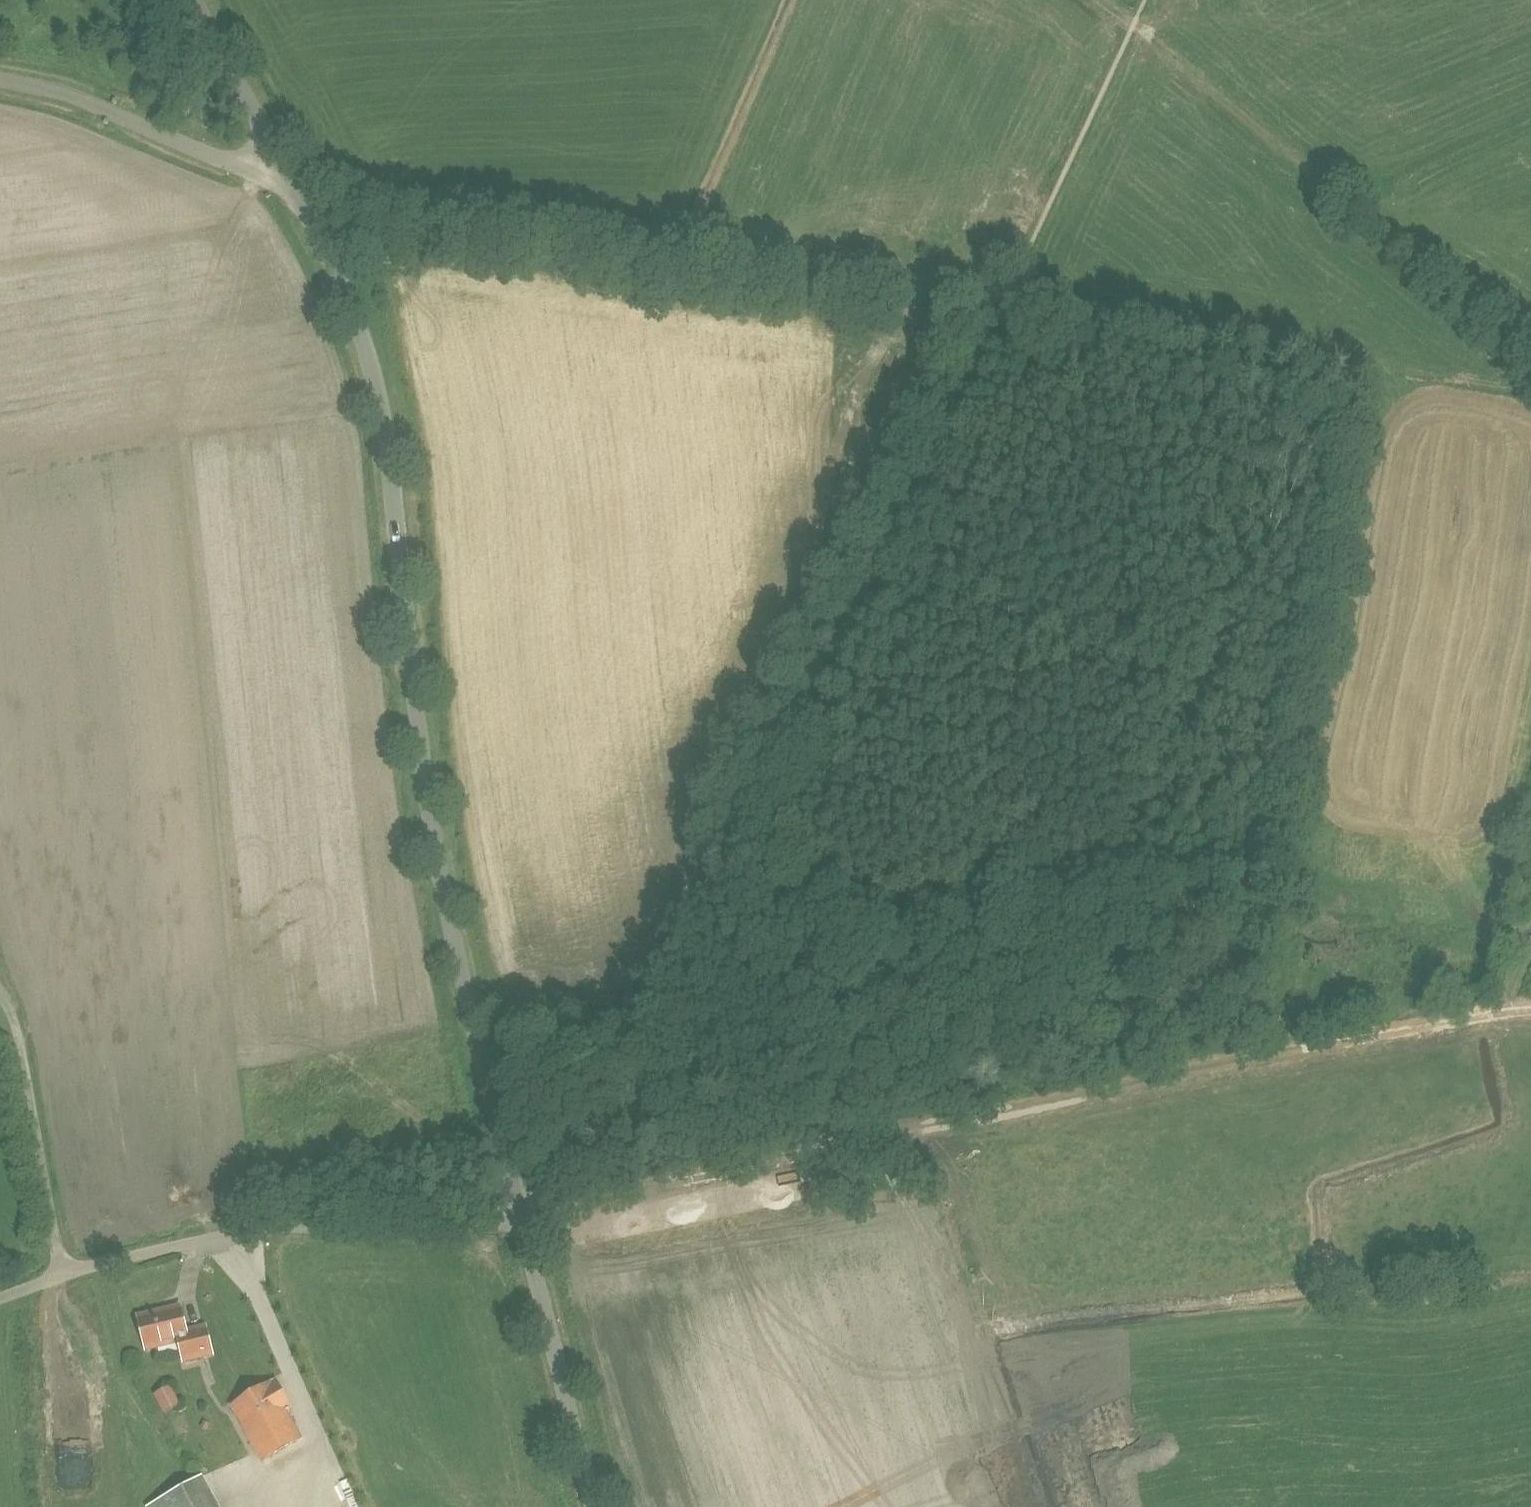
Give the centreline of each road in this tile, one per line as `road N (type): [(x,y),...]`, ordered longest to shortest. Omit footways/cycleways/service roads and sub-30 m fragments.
road 1 (unclassified): [(520,1214),(418,779),(353,313),(193,0)]
road 2 (track): [(520,1214),(978,1114),(1495,1011),(1530,1011)]
road 3 (unclassified): [(0,1299),(244,1228),(433,1229),(520,1214)]
road 4 (unclassified): [(590,1506),(520,1214)]

